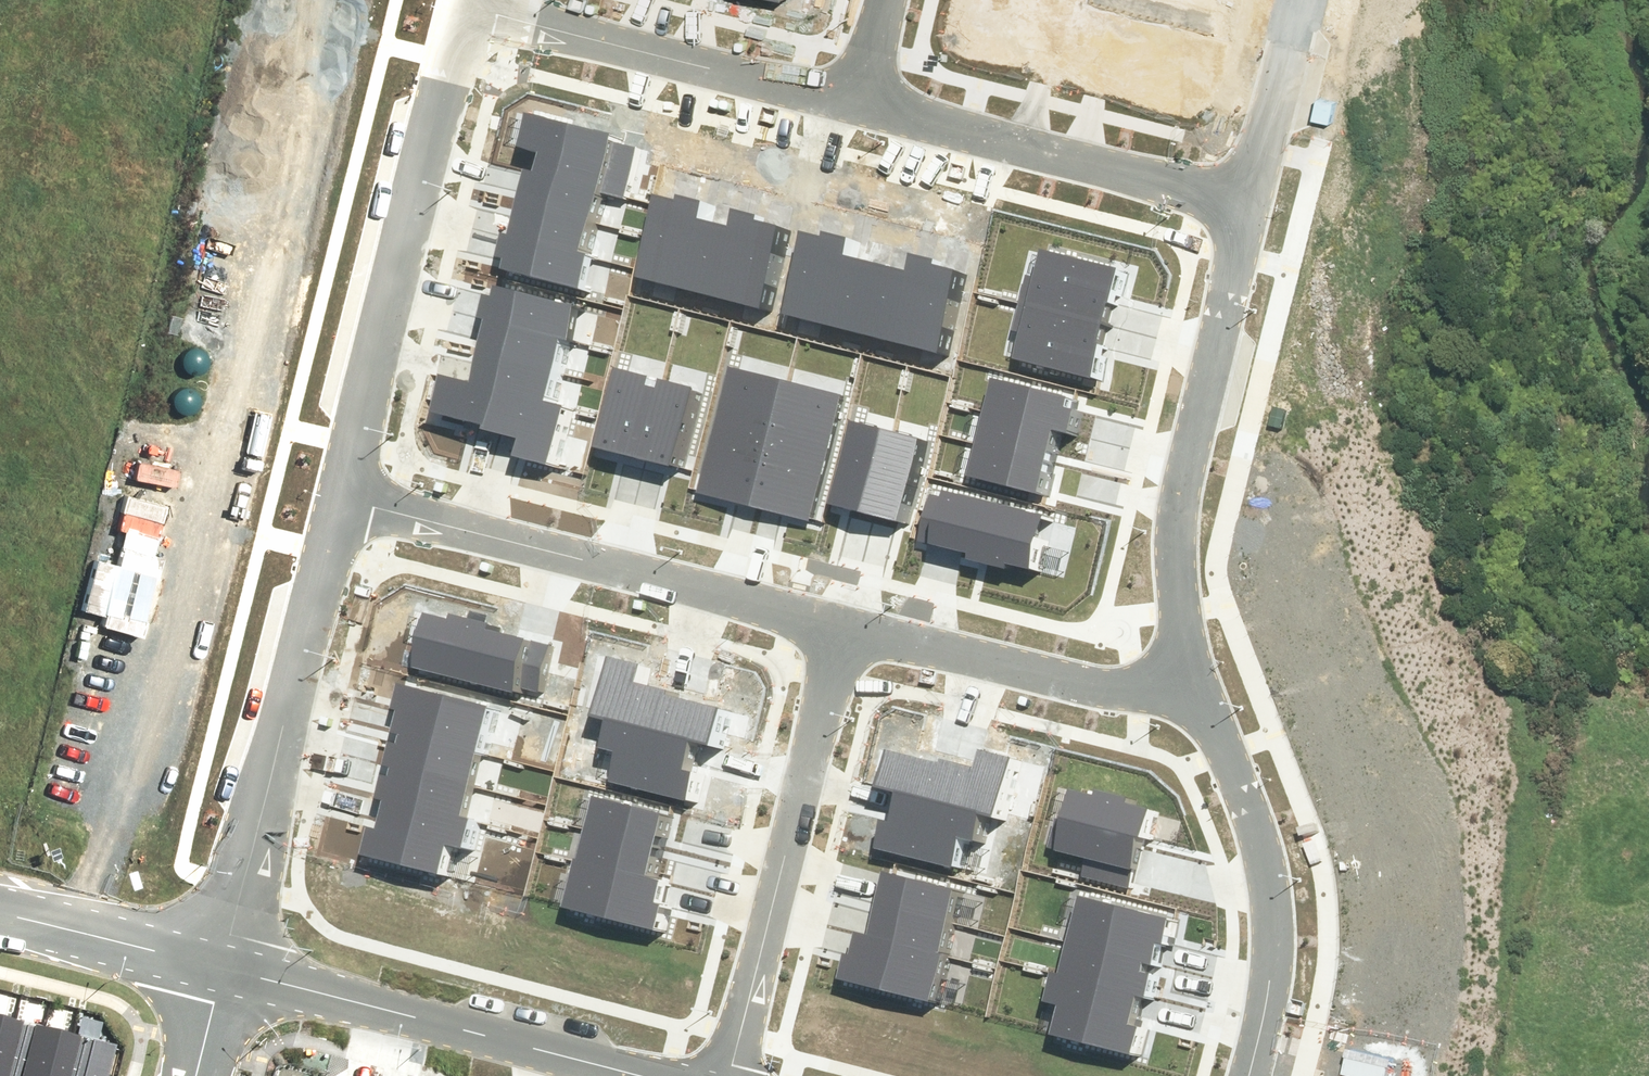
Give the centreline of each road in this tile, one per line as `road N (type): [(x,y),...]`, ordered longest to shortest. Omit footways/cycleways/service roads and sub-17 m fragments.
road 1 (residential): [(841,631),(340,496)]
road 2 (residential): [(1247,212),(1175,537),(1177,594),(1207,714)]
road 3 (residential): [(340,496),(466,6)]
road 4 (residential): [(222,966),(340,496)]
road 5 (residential): [(732,1075),(841,631)]
road 6 (residential): [(222,966),(639,1075)]
road 7 (residential): [(466,6),(858,110)]
road 8 (residential): [(858,110),(1247,212)]
road 9 (residential): [(1207,714),(1277,915),(1273,981),(1248,1075)]
road 10 (residential): [(1207,714),(841,631)]
road 11 (residential): [(0,915),(222,966)]
road 12 (residential): [(1299,0),(1247,212)]

